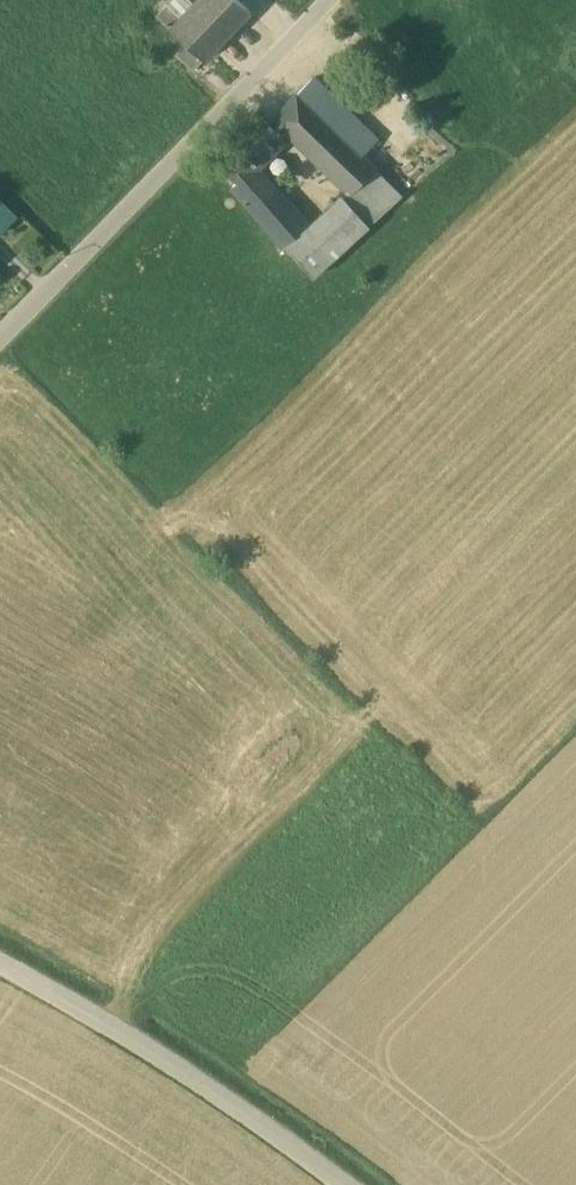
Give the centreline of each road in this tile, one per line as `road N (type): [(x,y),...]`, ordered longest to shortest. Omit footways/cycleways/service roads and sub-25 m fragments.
road 1 (residential): [(0,342),(333,0)]
road 2 (unclassified): [(0,967),(124,1034),(344,1184)]

